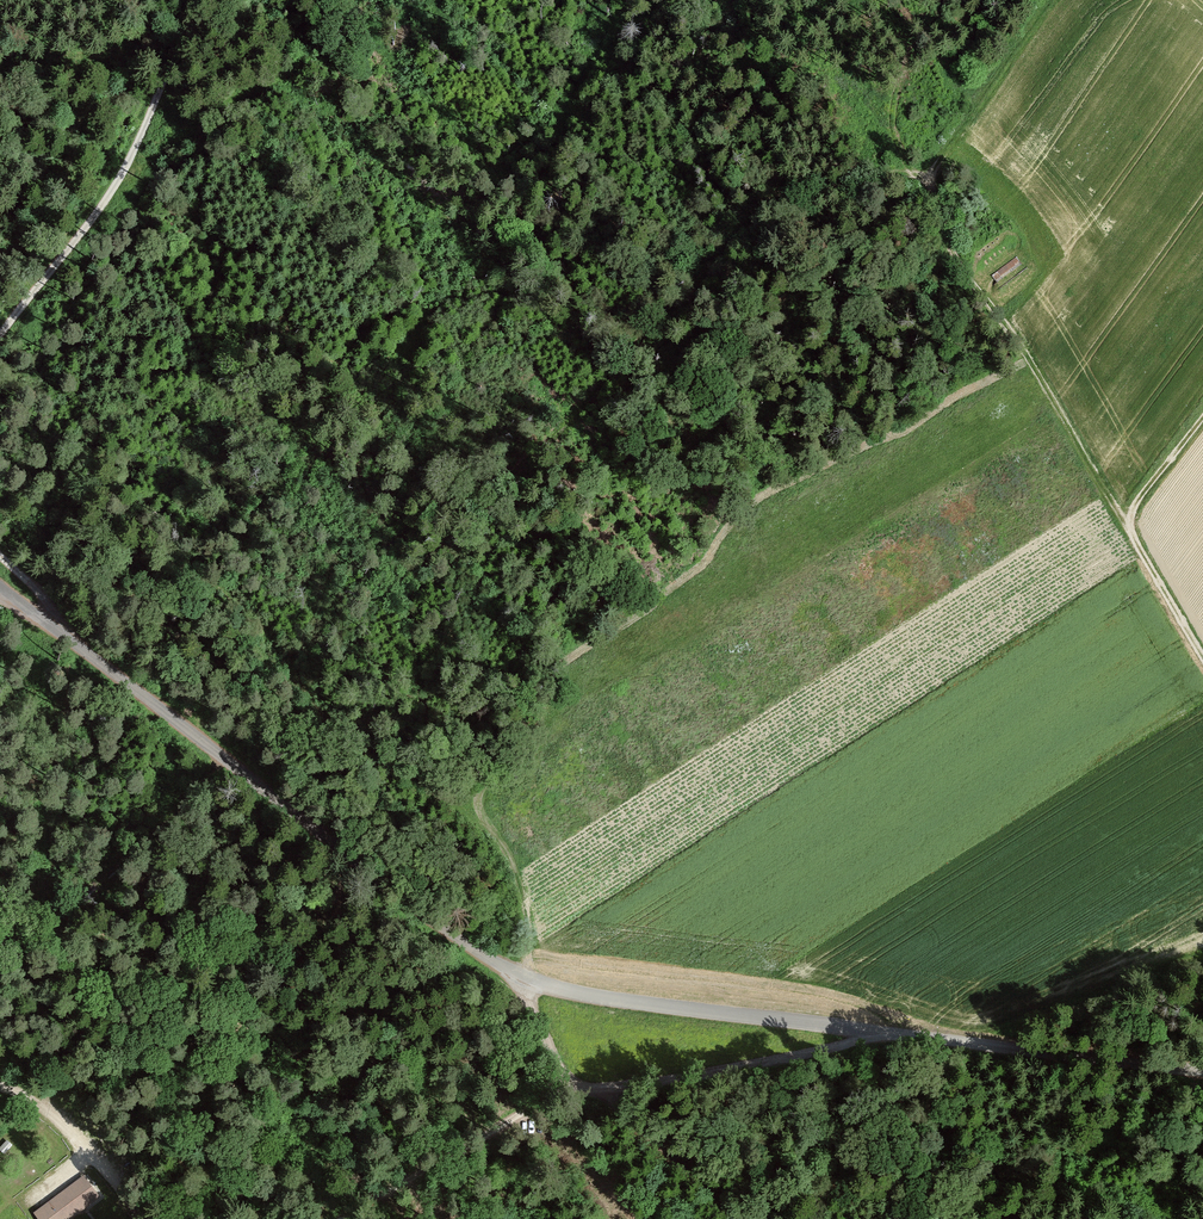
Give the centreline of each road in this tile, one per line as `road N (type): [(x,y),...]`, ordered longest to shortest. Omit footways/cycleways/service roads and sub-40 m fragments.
road 1 (track): [(1202,657),(1011,329),(956,263),(928,188),(900,175),(860,174),(800,190),(771,206),(610,381),(441,542),(410,600),(437,790),(485,829),(511,868),(521,895),(523,976)]
road 2 (unclassified): [(1202,1070),(590,995),(507,969),(360,870),(0,587)]
road 3 (track): [(191,0),(131,154),(0,335)]
road 4 (track): [(113,184),(224,107),(440,0)]
road 5 (track): [(555,1093),(598,1094),(831,1050),(877,1031)]
road 6 (track): [(0,1087),(55,1117),(147,1218)]
road 7 (track): [(338,1218),(509,1121)]
road 8 (track): [(598,1094),(678,1154),(745,1218)]
road 9 (track): [(528,978),(555,1093),(509,1121)]
road 10 (track): [(1202,414),(1141,495),(1132,536)]

